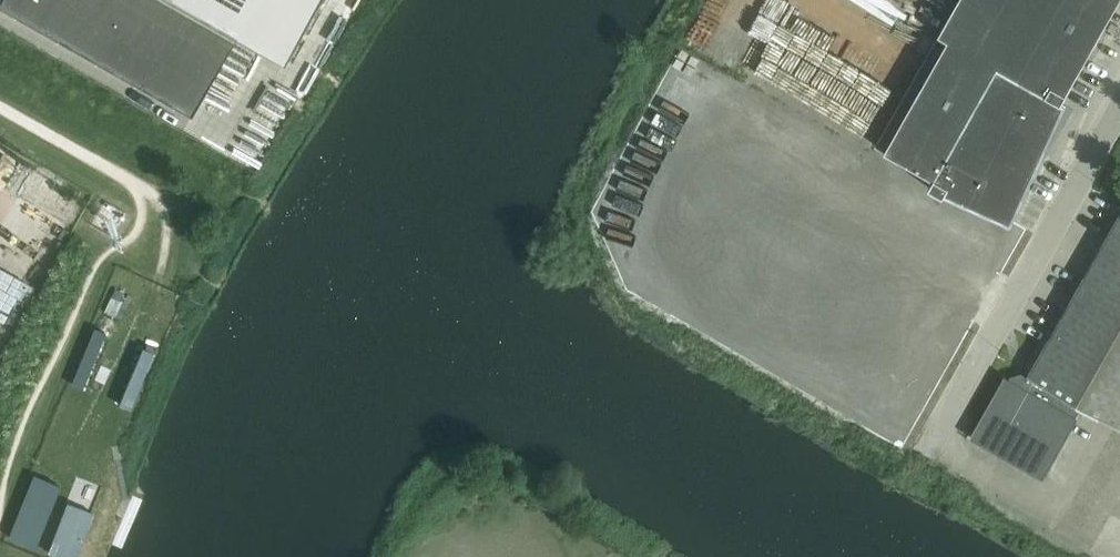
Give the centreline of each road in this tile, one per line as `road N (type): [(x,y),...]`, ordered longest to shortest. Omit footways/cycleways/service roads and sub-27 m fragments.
road 1 (unclassified): [(1119,138),(978,386)]

